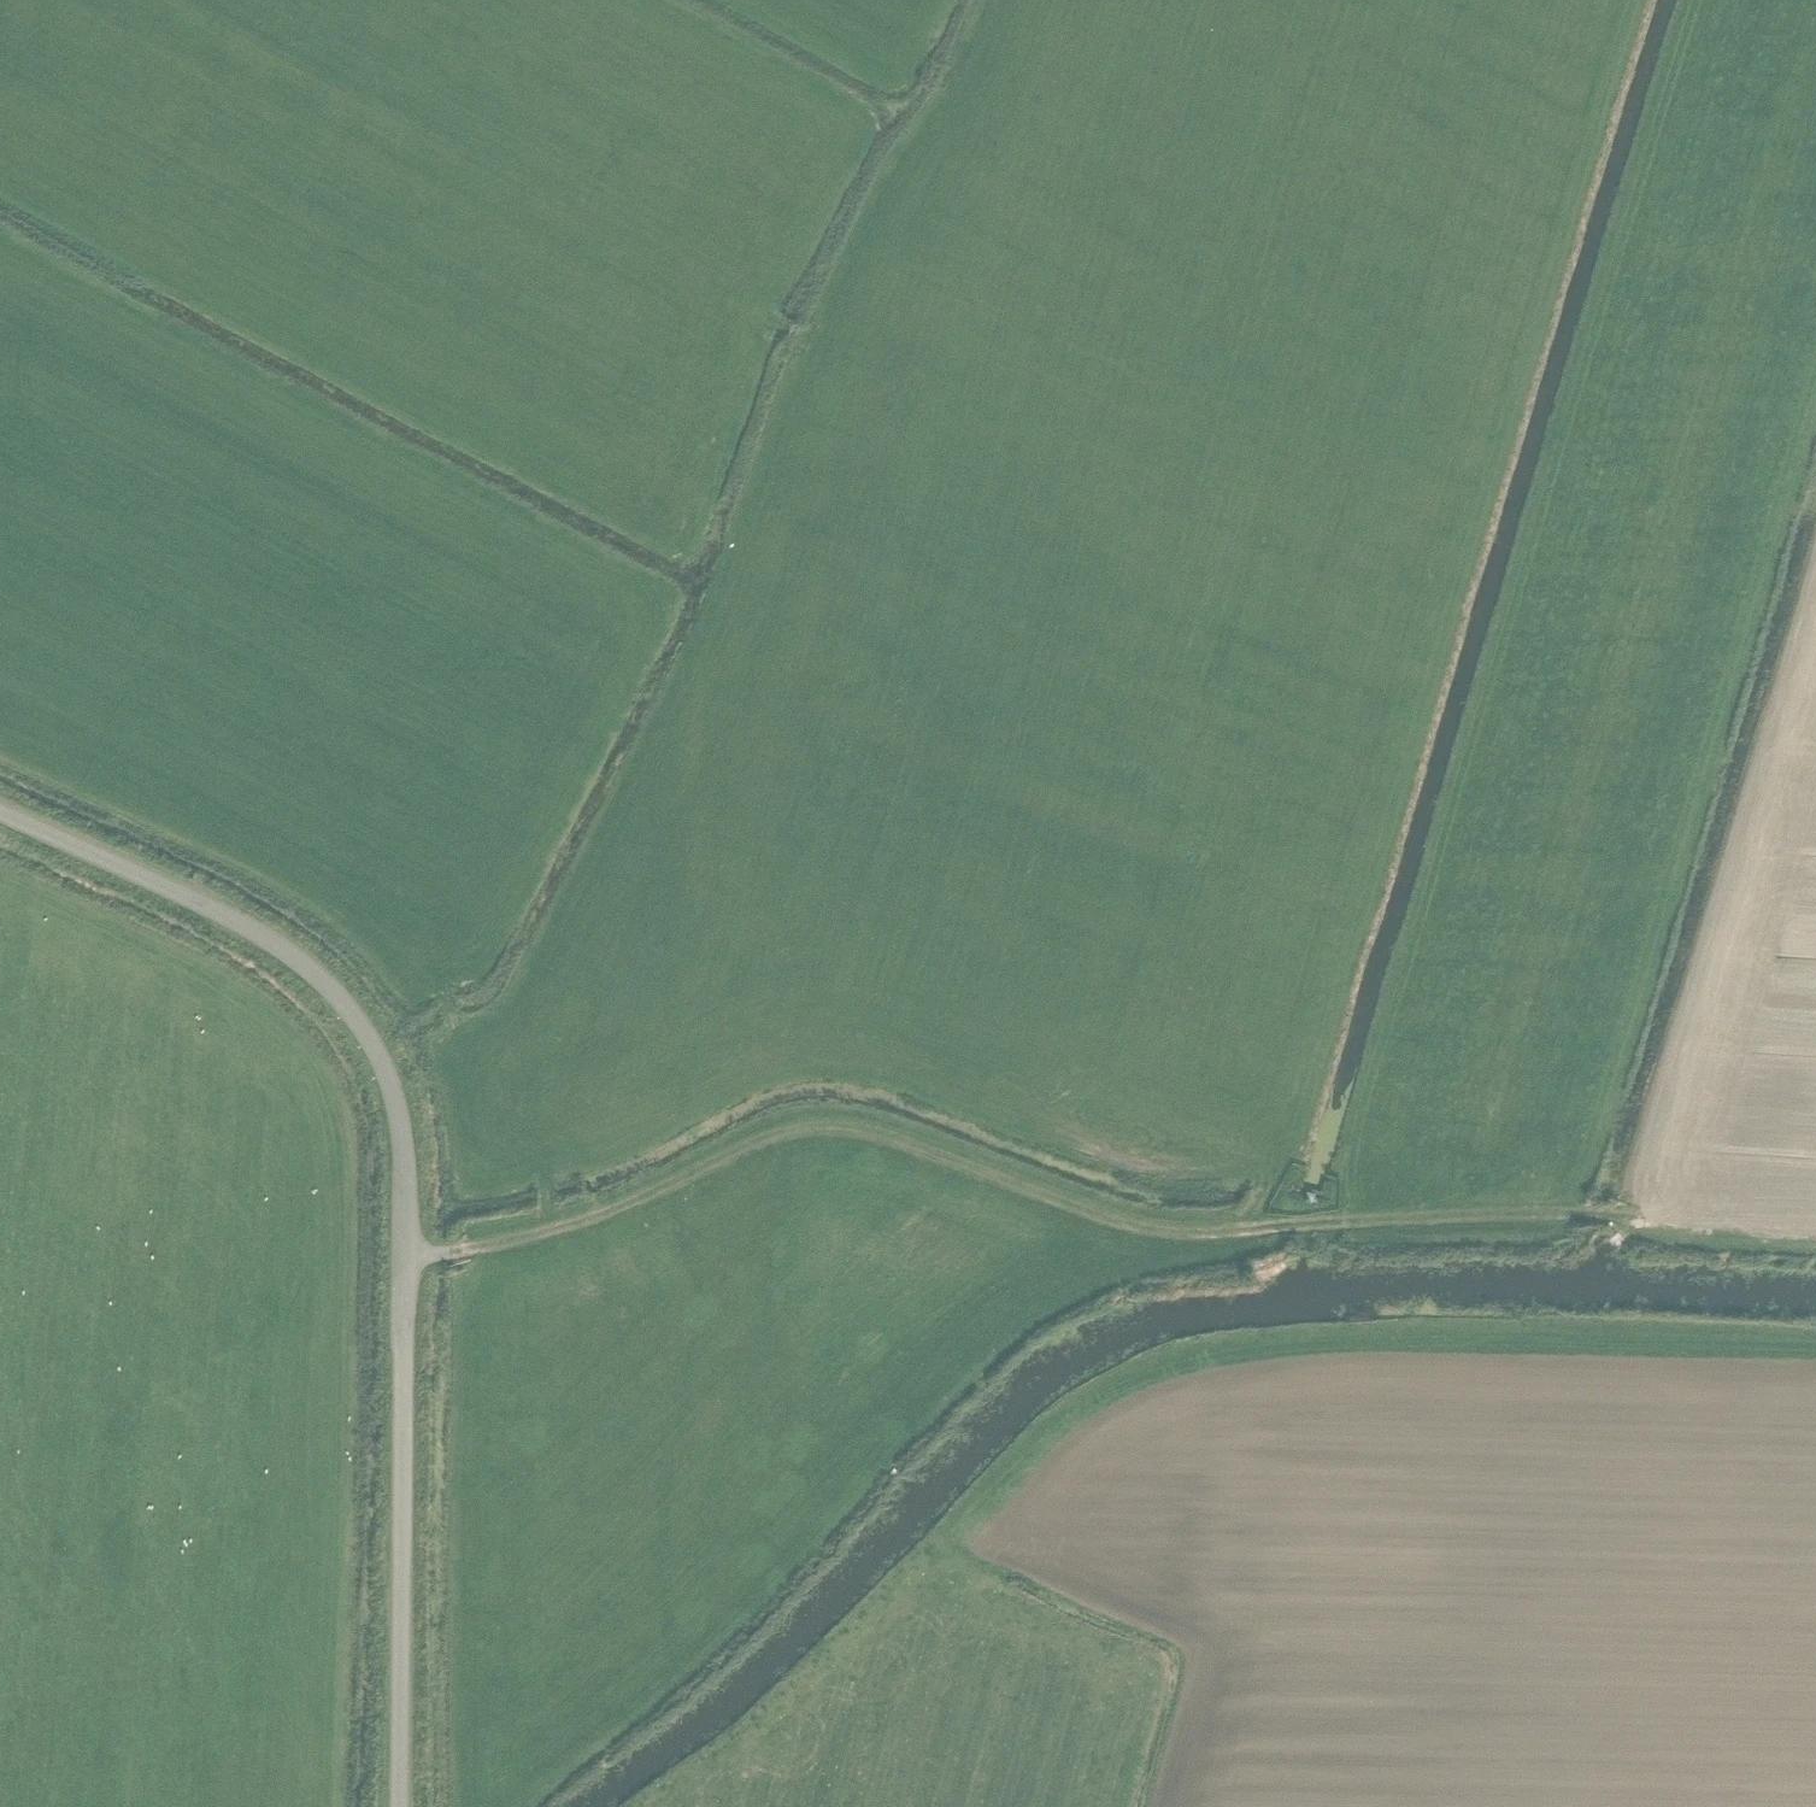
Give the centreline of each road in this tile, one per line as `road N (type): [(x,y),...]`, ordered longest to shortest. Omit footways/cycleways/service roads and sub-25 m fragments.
road 1 (tertiary): [(397,1806),(403,1152),(374,1050),(325,985),(237,921),(0,814)]

